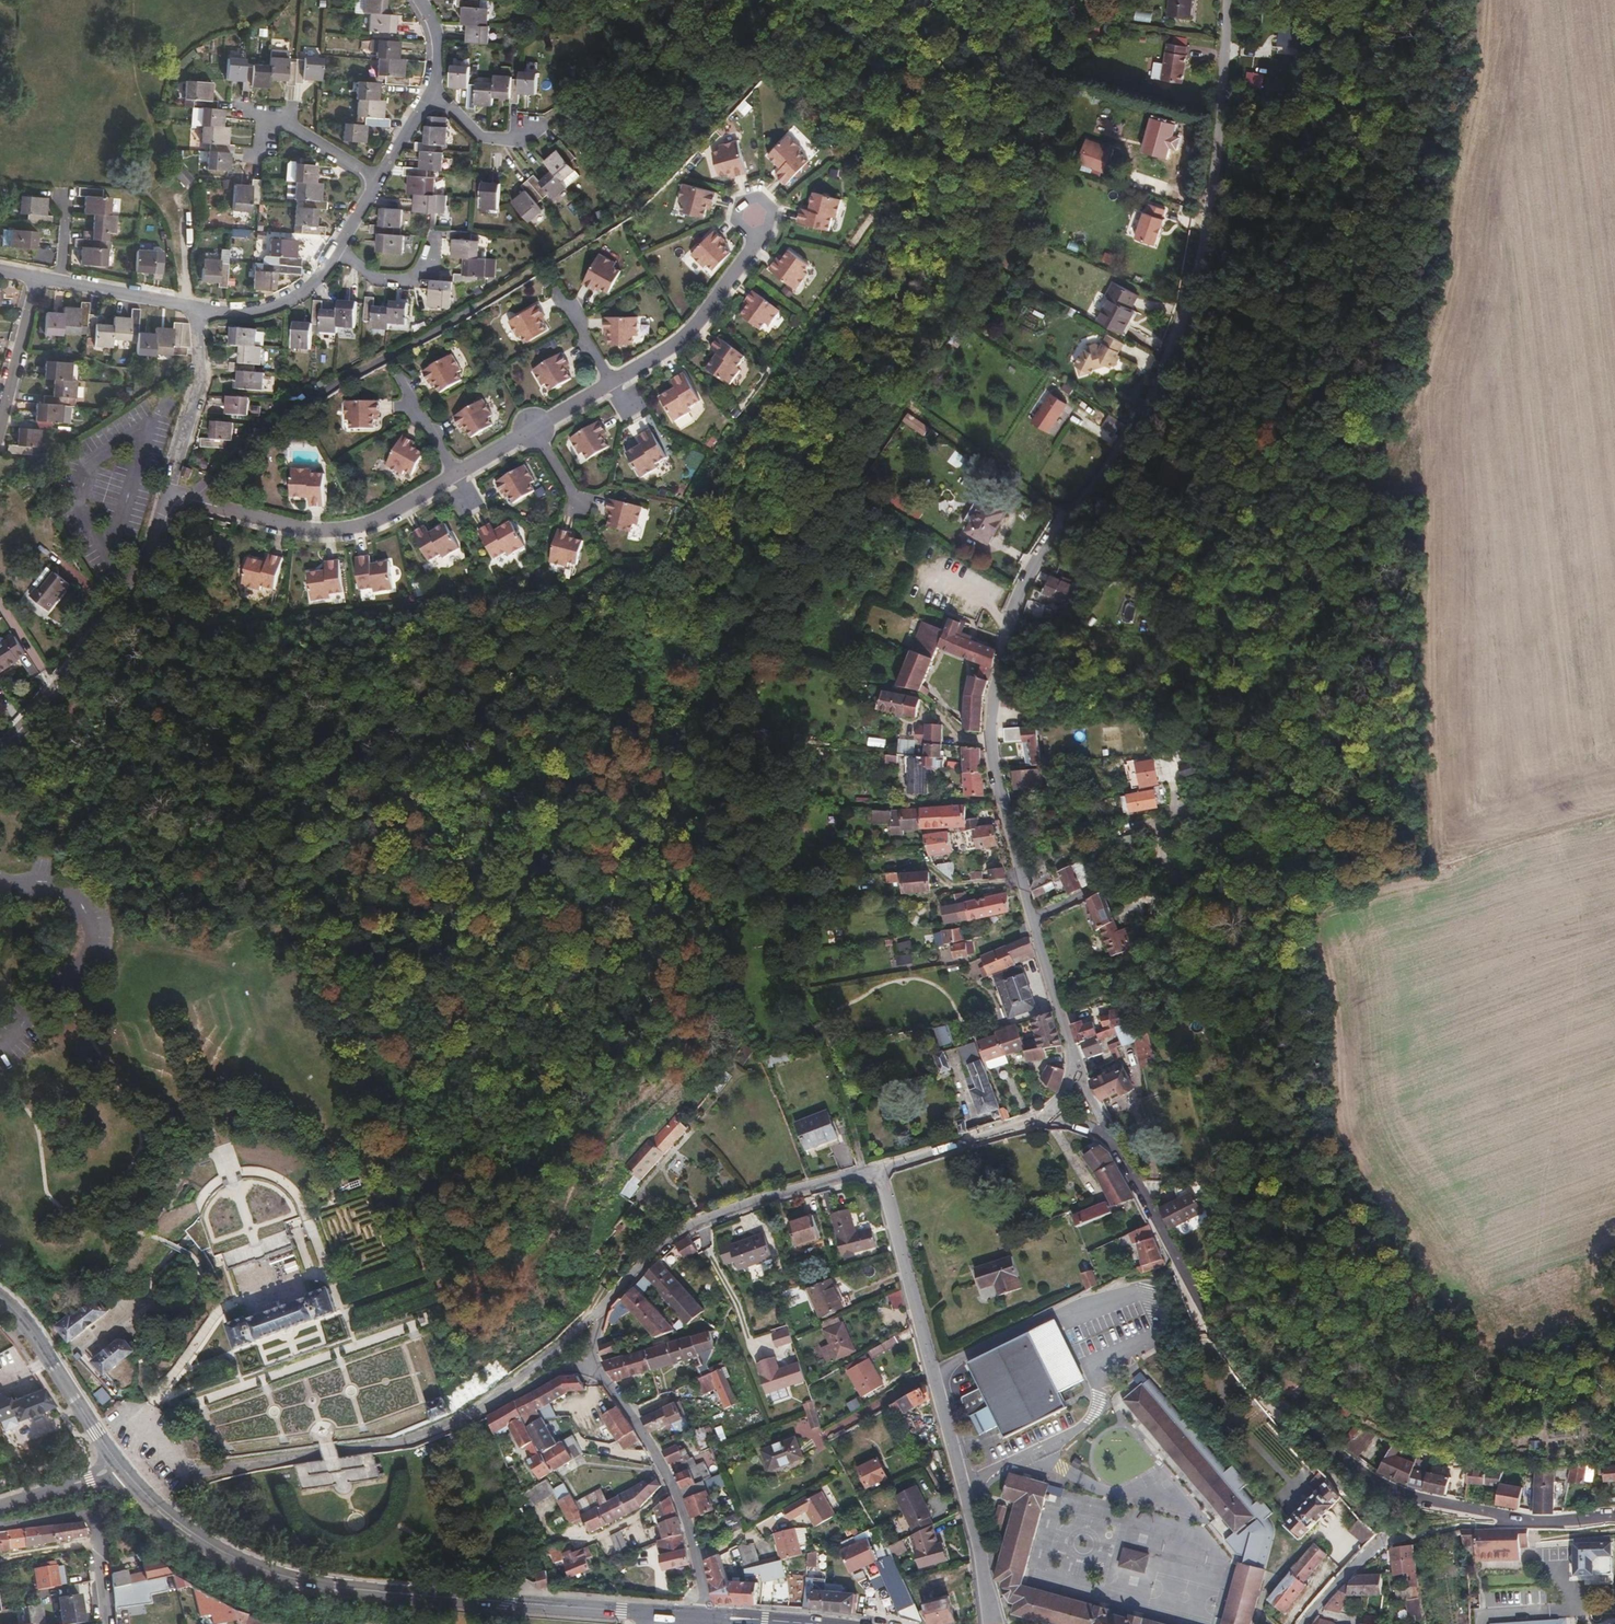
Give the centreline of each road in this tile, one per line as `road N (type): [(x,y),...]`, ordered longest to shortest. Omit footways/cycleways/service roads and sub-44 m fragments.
road 1 (track): [(1063,518),(904,408),(757,608),(725,740),(733,748),(795,752),(803,761),(798,783),(773,805),(768,918),(778,957),(830,1050),(862,1173)]
road 2 (residential): [(1224,0),(1206,203),(1177,332),(1105,468),(1033,560),(996,669),(991,771),(1030,919)]
road 3 (residential): [(194,497),(319,534),(368,524),(689,338),(764,226),(750,210)]
road 4 (primary): [(713,1617),(375,1591),(266,1572),(175,1520),(117,1464)]
road 5 (residential): [(873,1169),(995,1623)]
road 6 (residential): [(420,0),(438,43),(431,91),(317,277),(270,312),(197,307)]
road 7 (residential): [(1030,919),(1072,1049),(1059,1100),(1046,1115),(873,1169)]
road 8 (residential): [(713,1617),(668,1473),(592,1356),(611,1305)]
road 9 (residential): [(873,1169),(682,1230),(611,1305)]
road 10 (residential): [(0,750),(49,703),(121,602),(162,522)]
road 11 (residential): [(162,522),(195,392),(197,307)]
road 12 (residential): [(1232,886),(1159,867),(1030,919)]
road 13 (residential): [(0,1526),(96,1517),(108,1623)]
road 14 (primary): [(117,1464),(0,1299)]
road 15 (track): [(1614,812),(1443,859)]
road 16 (residential): [(611,1305),(483,1408)]
road 17 (residential): [(197,307),(61,281)]
road 18 (track): [(0,111),(131,137)]
road 19 (residential): [(117,1464),(0,1506)]

